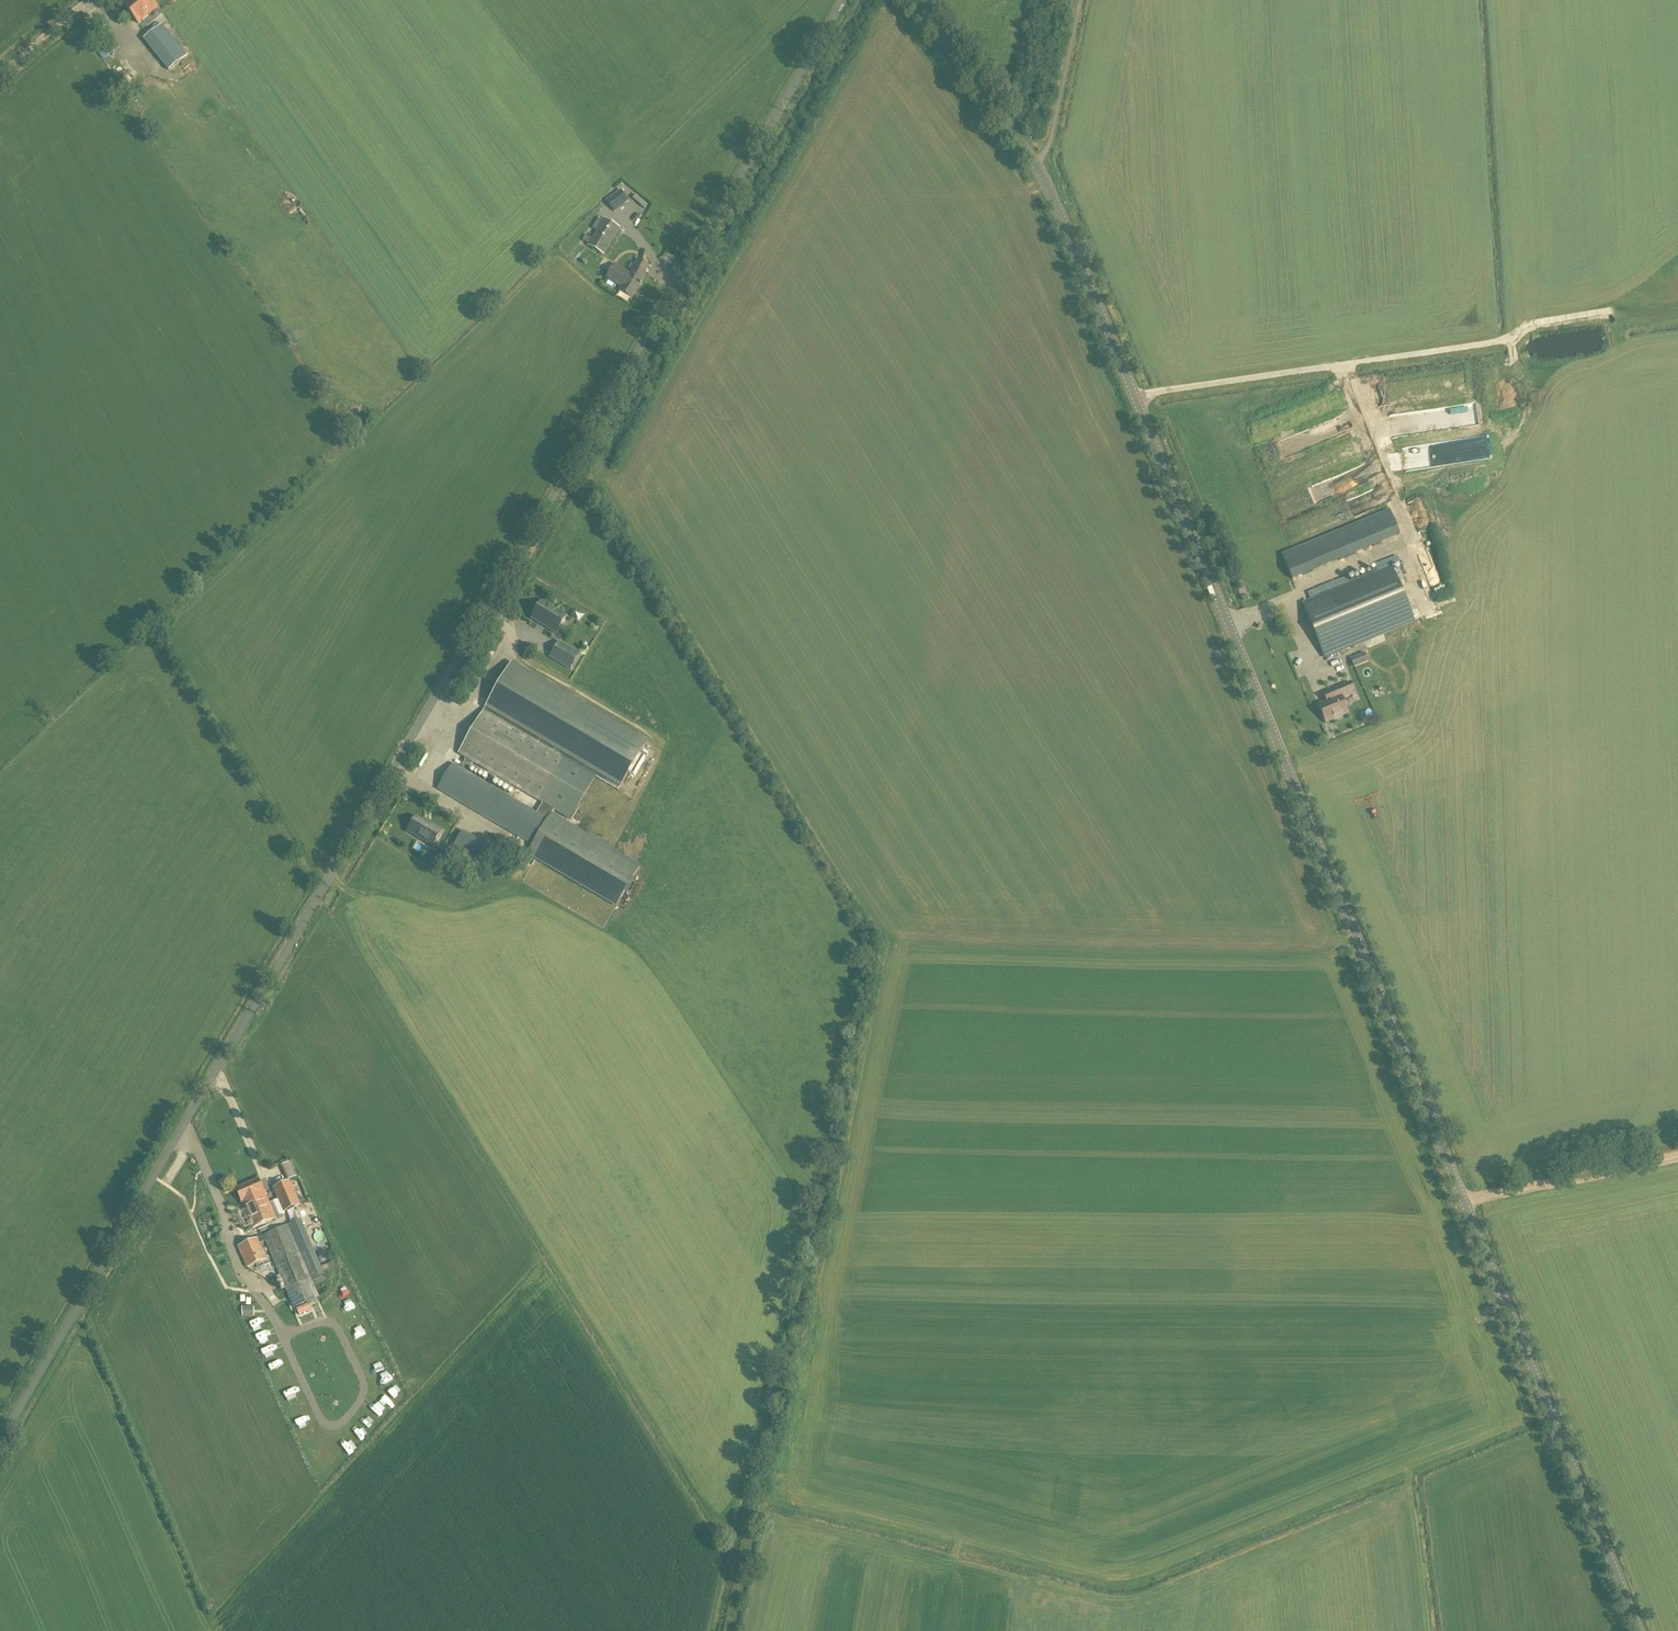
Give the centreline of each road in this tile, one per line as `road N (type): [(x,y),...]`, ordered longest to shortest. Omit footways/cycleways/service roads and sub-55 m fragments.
road 1 (tertiary): [(1639,1630),(1054,198),(911,0)]
road 2 (unclassified): [(0,1442),(845,0)]
road 3 (track): [(1134,396),(1493,343),(1533,324),(1606,311)]
road 4 (track): [(1464,1202),(1677,1157)]
road 5 (track): [(1337,366),(1387,492)]

